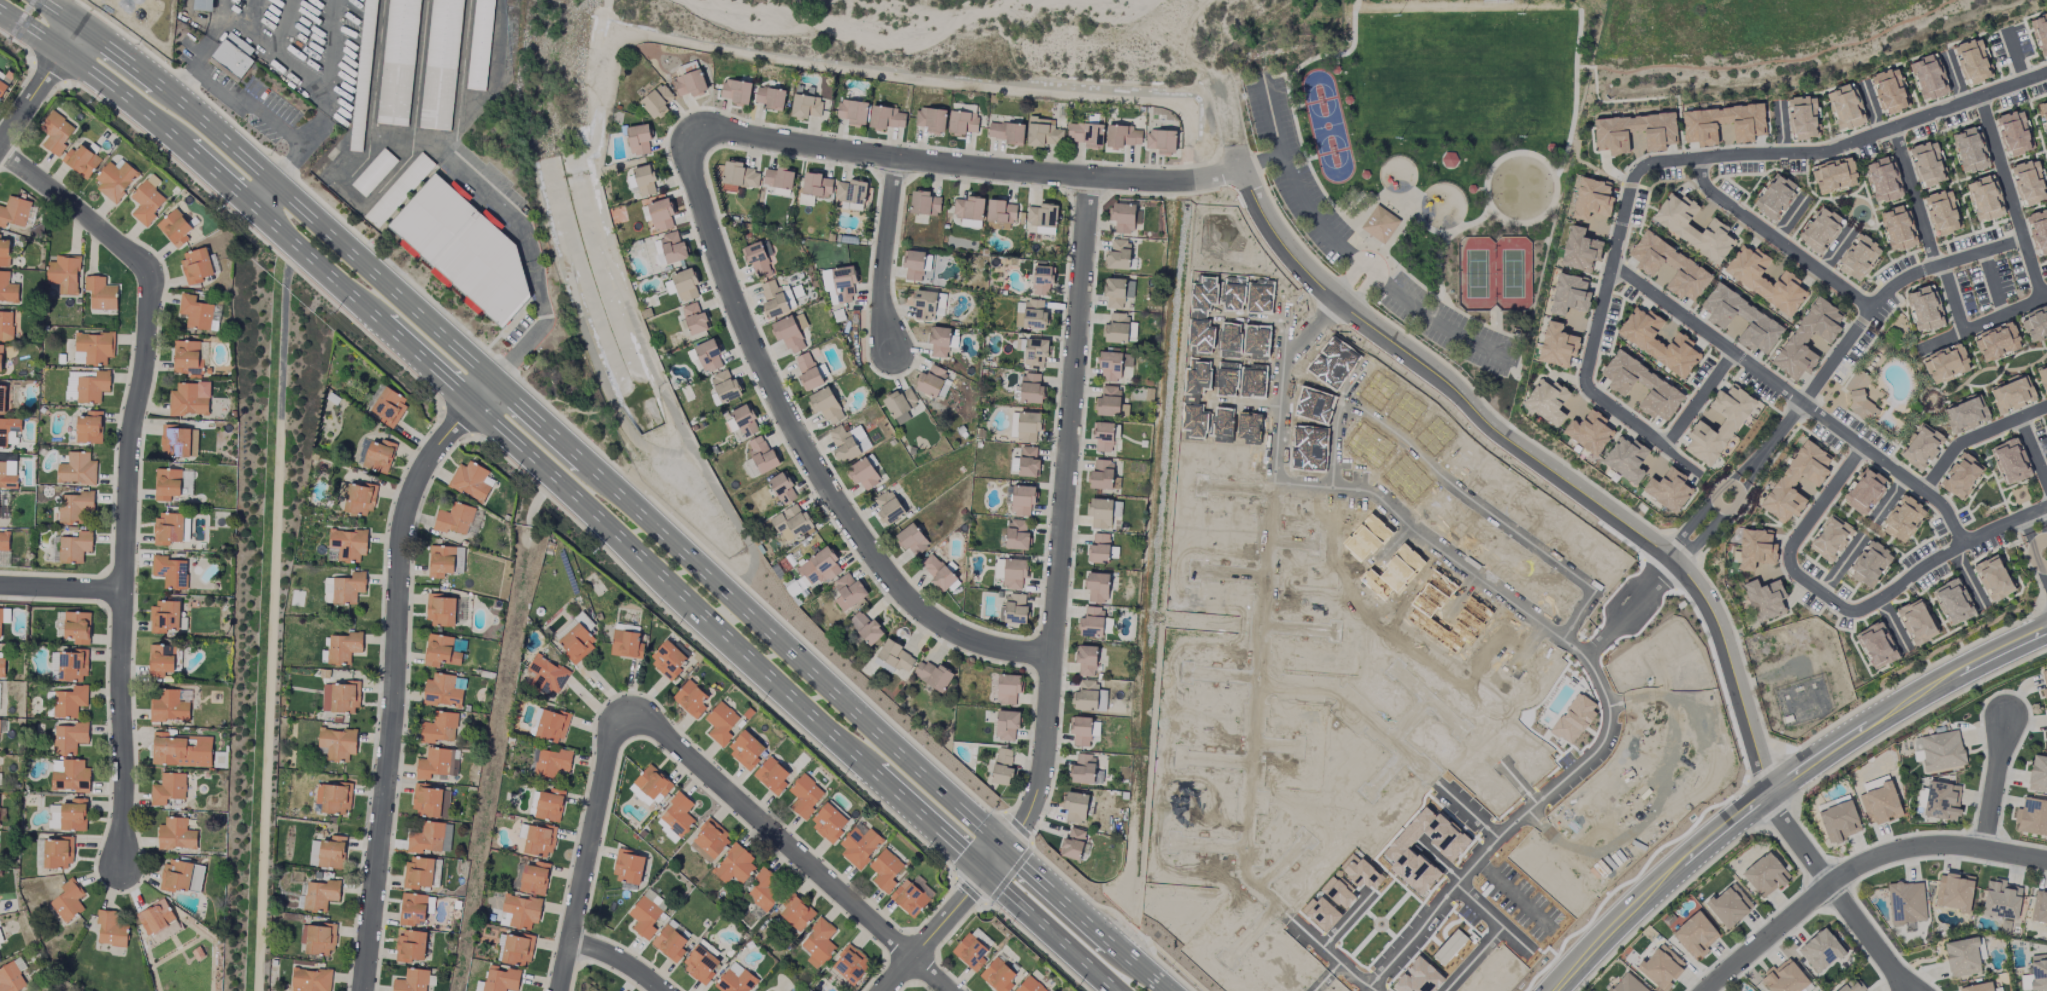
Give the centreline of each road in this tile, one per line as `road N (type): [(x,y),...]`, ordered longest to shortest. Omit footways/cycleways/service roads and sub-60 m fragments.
road 1 (primary): [(1166,990),(178,97),(37,0)]
road 2 (primary): [(0,15),(182,144),(1114,990)]
road 3 (track): [(1108,908),(1130,869),(1185,111),(636,37),(611,45),(600,107)]
road 4 (residential): [(1088,180),(1040,782),(1020,832),(884,990)]
road 5 (residential): [(1769,794),(1724,642),(1691,579),(1313,280),(1265,221),(1245,170)]
road 6 (residential): [(120,865),(122,590),(150,274),(0,154)]
road 7 (residential): [(1336,298),(1283,365),(1273,483),(1364,490),(1587,661),(1672,561)]
road 8 (residential): [(696,137),(690,164),(758,353),(877,564),(959,637),(1051,657)]
road 9 (residential): [(495,382),(440,441),(403,524),(394,707),(363,990)]
road 10 (residential): [(1700,476),(1585,385),(1636,175),(1663,162),(1822,154),(1892,129)]
road 11 (residential): [(1370,990),(1250,884),(1244,866),(1273,483)]
road 12 (residential): [(1245,170),(1178,183),(1088,180),(898,159),(726,128),(696,137)]
road 13 (track): [(460,990),(530,527)]
road 14 (residential): [(1611,265),(1939,504),(1963,545)]
road 15 (residential): [(628,718),(664,733),(947,990)]
road 16 (residential): [(2046,861),(1953,846),(1891,852),(1830,886),(1705,990)]
road 17 (residential): [(1756,463),(1890,289),(1913,274),(2023,241)]
road 18 (residential): [(1549,928),(1480,858),(1610,727),(1606,694),(1587,661)]
road 19 (tertiary): [(1769,794),(1913,698),(2046,630)]
road 20 (residential): [(2046,507),(1971,538),(1852,612),(1795,574),(1789,561)]
road 21 (residential): [(1258,685),(1338,694),(1499,838)]
road 22 (tertiary): [(1555,990),(1660,882),(1769,794)]
road 23 (residential): [(628,718),(611,751),(562,990)]
road 24 (residential): [(1571,856),(1670,764),(1676,730),(1650,652)]
road 25 (residential): [(1769,794),(1777,817),(1907,990)]
road 26 (residential): [(1870,309),(1709,193),(1699,159)]
road 27 (residential): [(898,159),(884,276),(891,352)]
road 28 (residential): [(1480,858),(1372,990)]
road 29 (residential): [(1892,129),(2046,73)]
road 30 (residential): [(1925,493),(1957,446),(2046,407)]
road 31 (residential): [(1892,129),(1935,267)]
road 32 (residential): [(80,28),(0,143)]
road 33 (residential): [(2046,296),(1918,352)]
road 34 (residential): [(2041,298),(2001,168)]
road 35 (residential): [(1983,850),(2005,717)]
road 36 (residential): [(1789,561),(1862,448)]
road 37 (residential): [(122,590),(0,586)]

